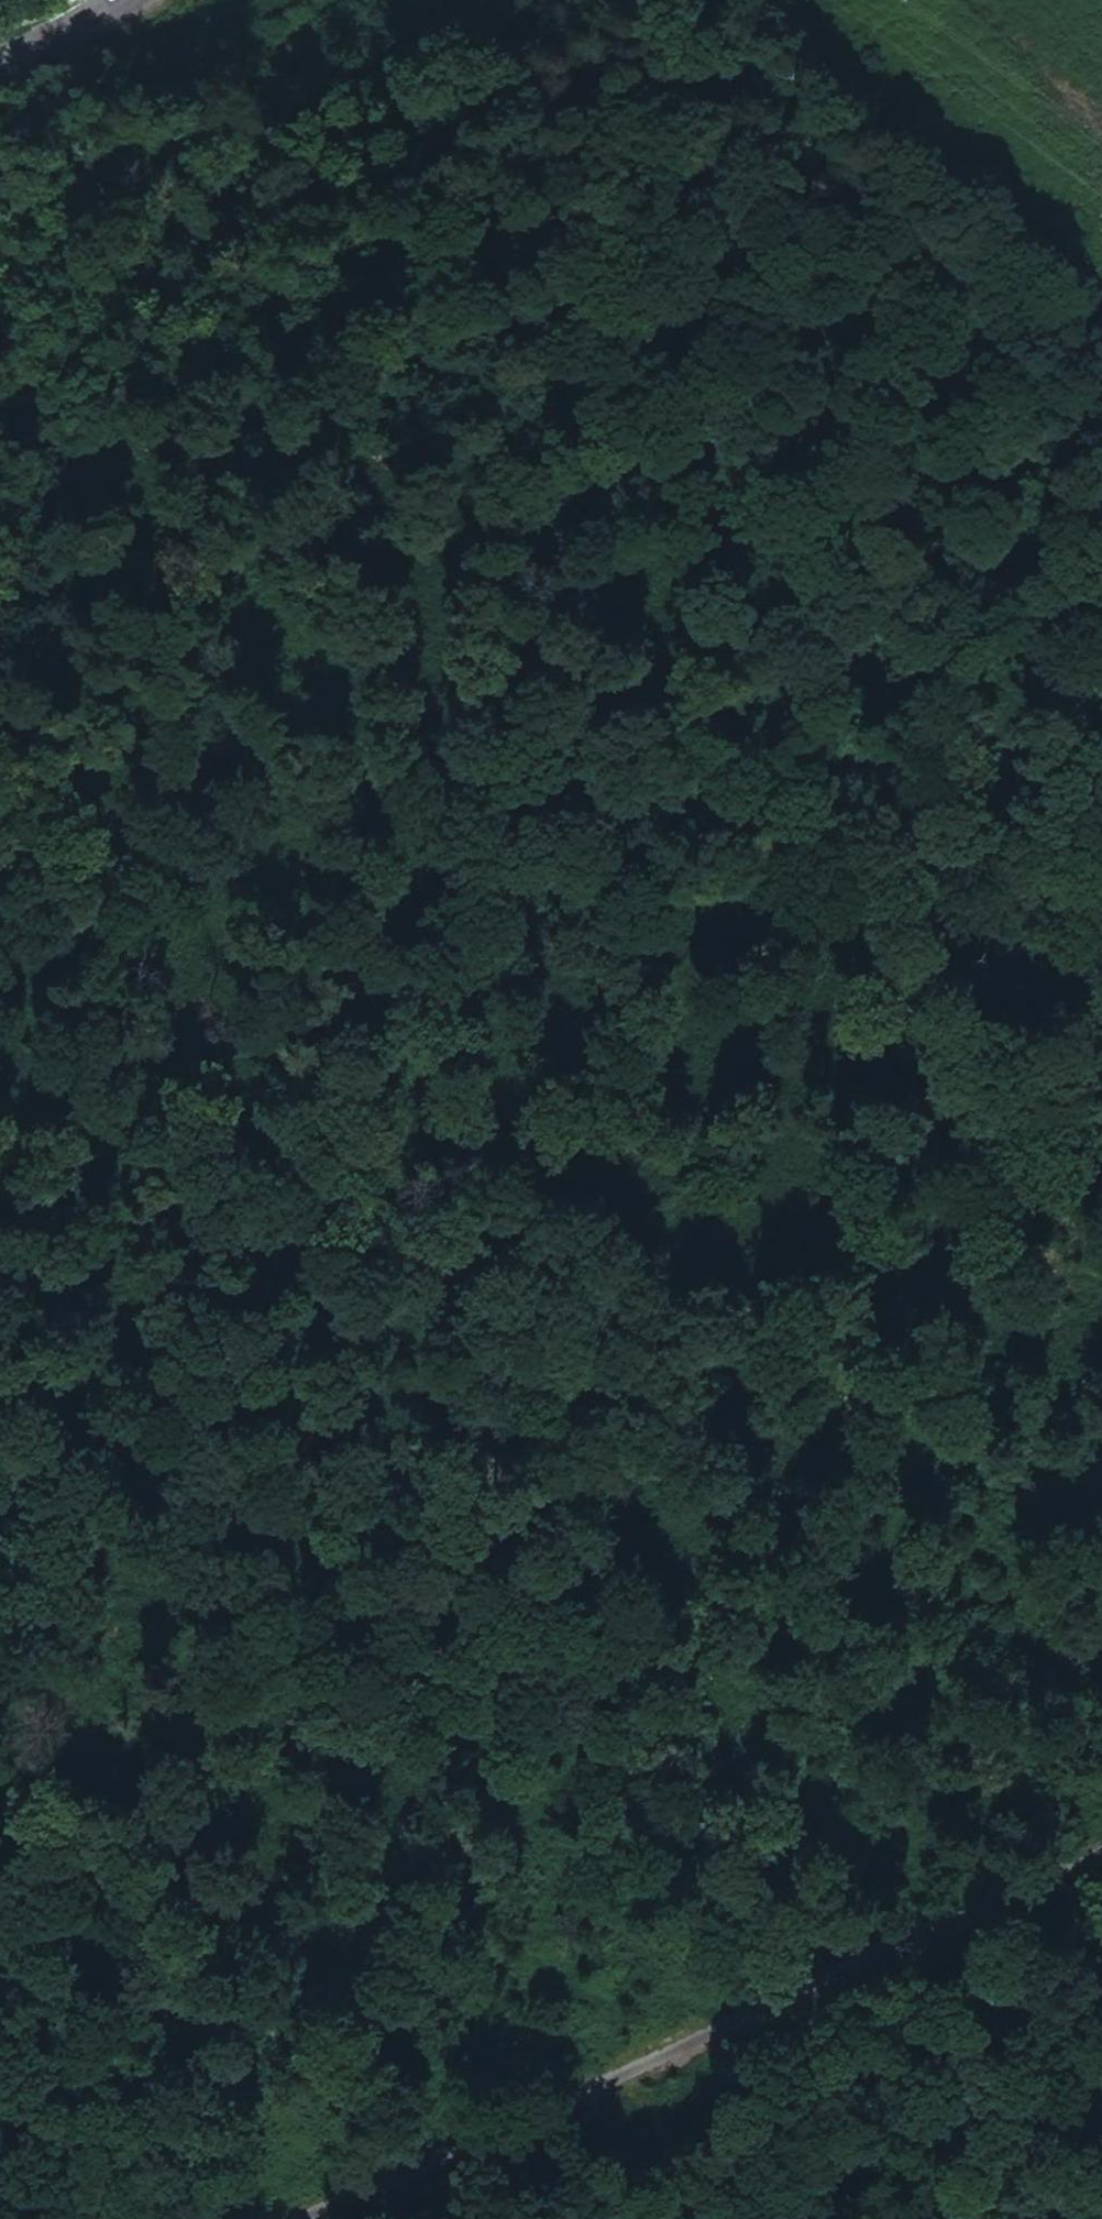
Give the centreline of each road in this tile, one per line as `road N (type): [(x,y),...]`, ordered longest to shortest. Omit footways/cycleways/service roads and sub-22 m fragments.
road 1 (track): [(301,2218),(1101,1859)]

